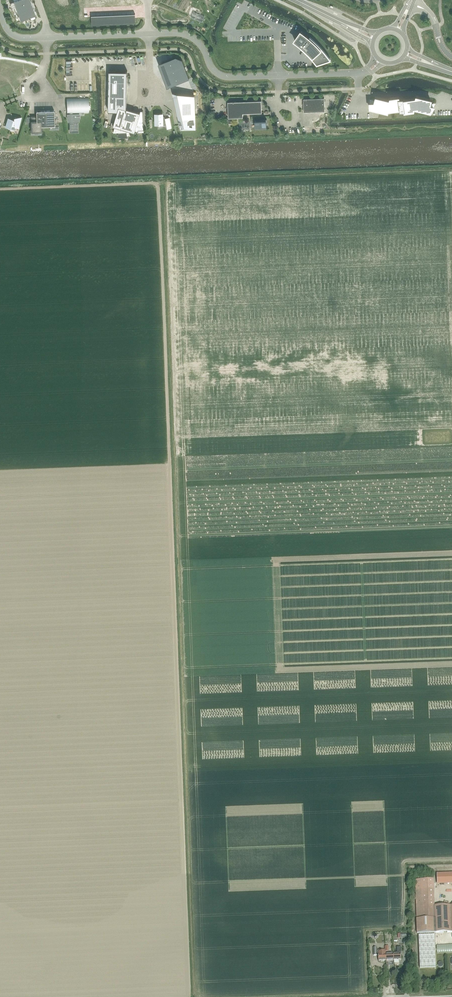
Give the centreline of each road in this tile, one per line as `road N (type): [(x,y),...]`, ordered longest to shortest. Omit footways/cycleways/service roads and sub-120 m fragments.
road 1 (unclassified): [(361,72),(225,77),(183,34),(21,38),(0,10)]

